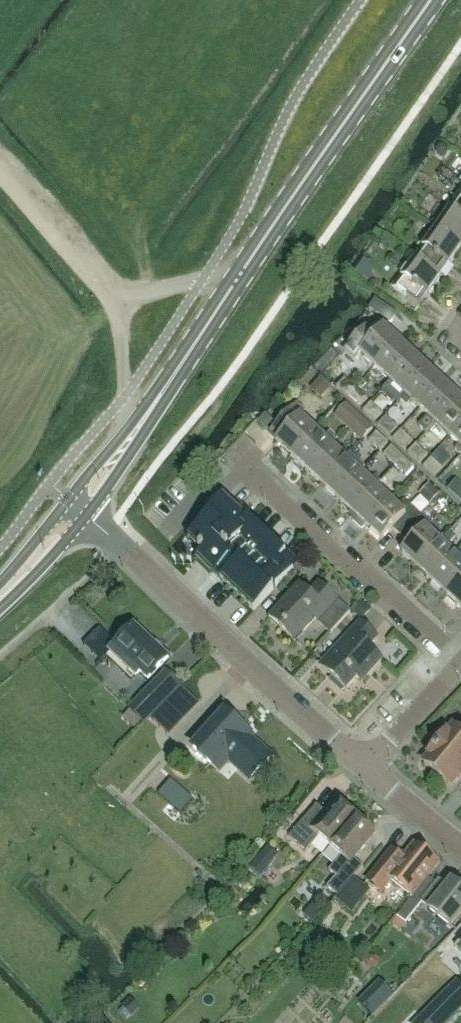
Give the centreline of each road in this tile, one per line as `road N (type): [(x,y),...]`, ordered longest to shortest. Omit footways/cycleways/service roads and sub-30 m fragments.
road 1 (secondary): [(235,279),(423,0)]
road 2 (unclassified): [(363,766),(119,547)]
road 3 (residential): [(460,662),(243,470)]
road 4 (secondary): [(133,430),(235,279)]
road 5 (unclassified): [(116,298),(0,173)]
road 6 (unclassified): [(0,653),(119,547)]
road 7 (residential): [(363,766),(460,662)]
road 8 (unclassified): [(133,430),(121,400),(116,298)]
road 9 (unclassified): [(460,845),(363,766)]
road 10 (unclassified): [(116,298),(235,279)]

